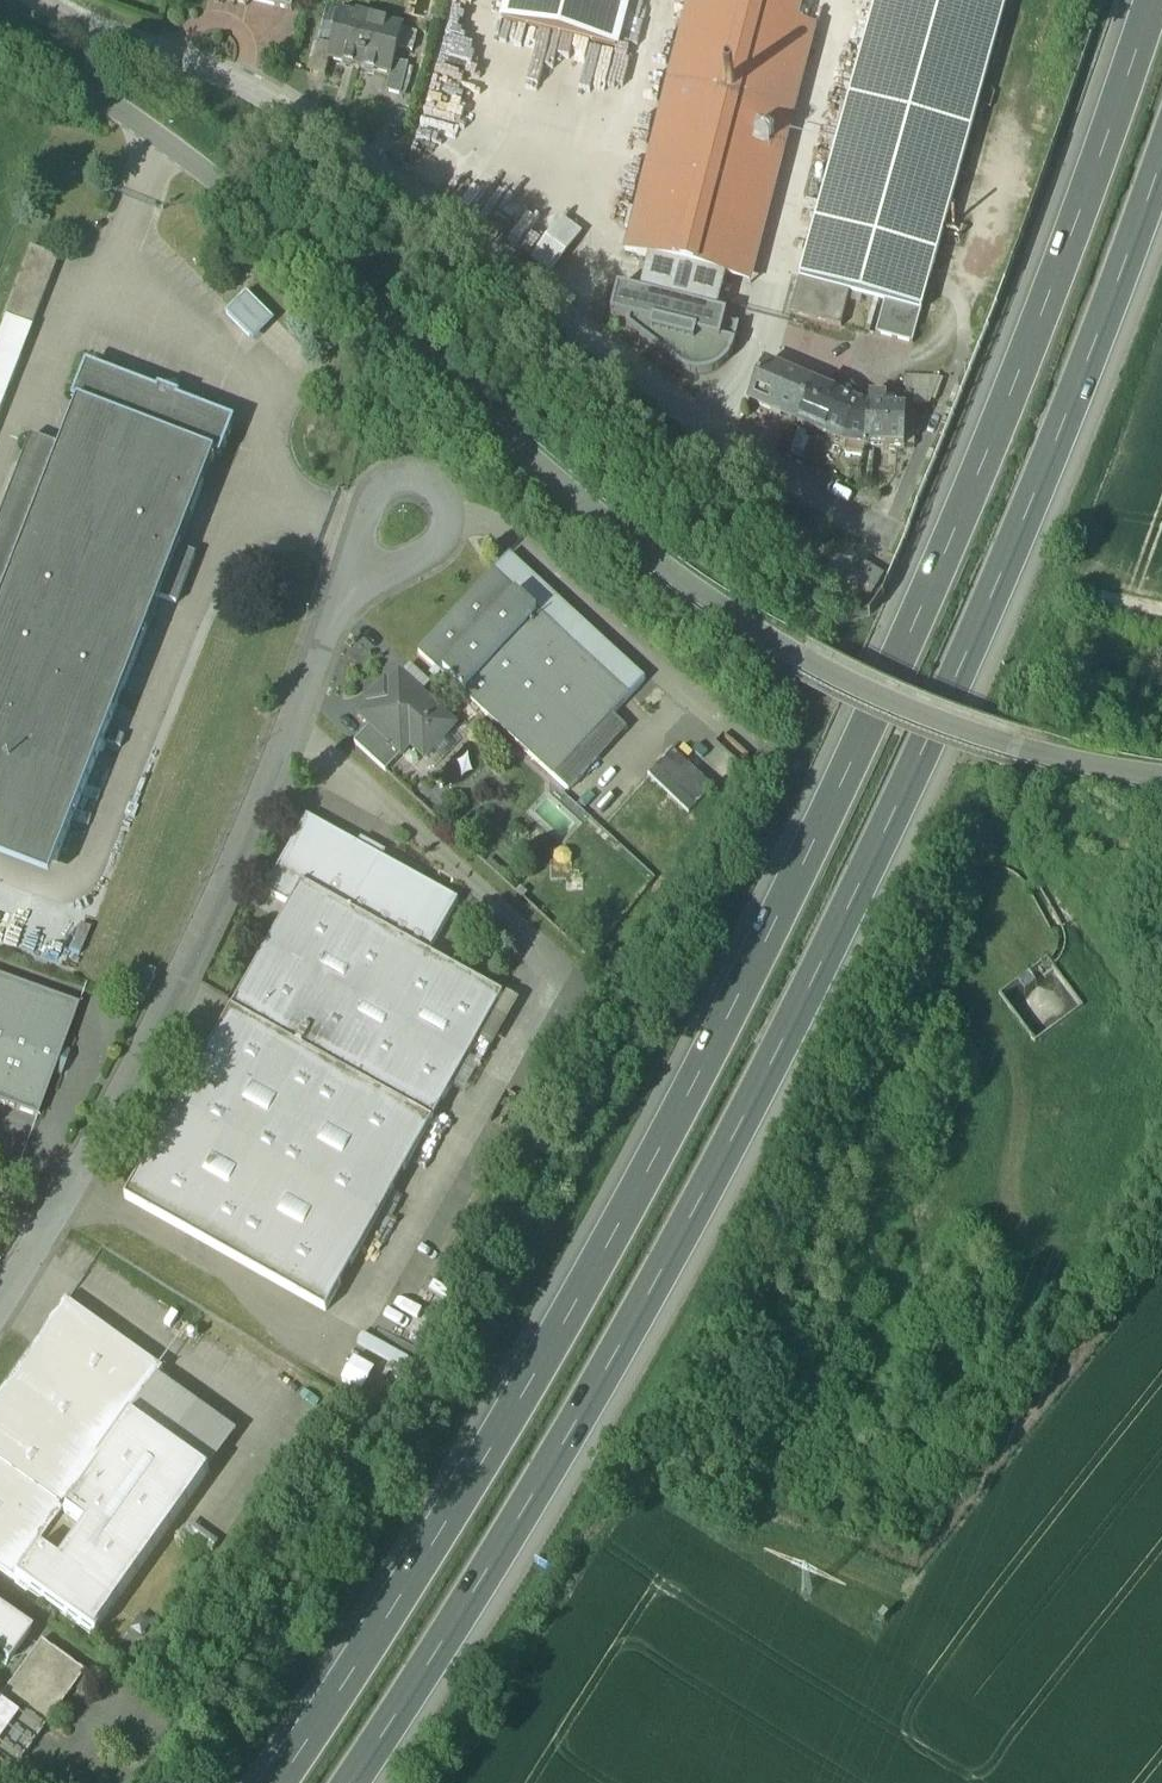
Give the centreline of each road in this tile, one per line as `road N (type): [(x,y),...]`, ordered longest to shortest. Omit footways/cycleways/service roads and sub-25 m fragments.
road 1 (motorway): [(1161,54),(1101,232),(998,483),(851,823),(694,1147),(443,1576),(306,1782)]
road 2 (motorway): [(369,1782),(494,1593),(742,1169),(905,845),(1048,527),(1161,231)]
road 3 (tertiary): [(0,36),(83,82),(219,183),(619,540),(709,609),(803,670),(1006,766),(1161,798)]
road 4 (residential): [(37,0),(298,112),(747,458),(886,541)]
road 5 (residential): [(384,556),(339,597),(180,974),(0,1293)]
road 6 (residential): [(384,556),(365,531),(366,507),(383,485),(415,479),(437,493),(448,522),(435,550),(405,562)]

